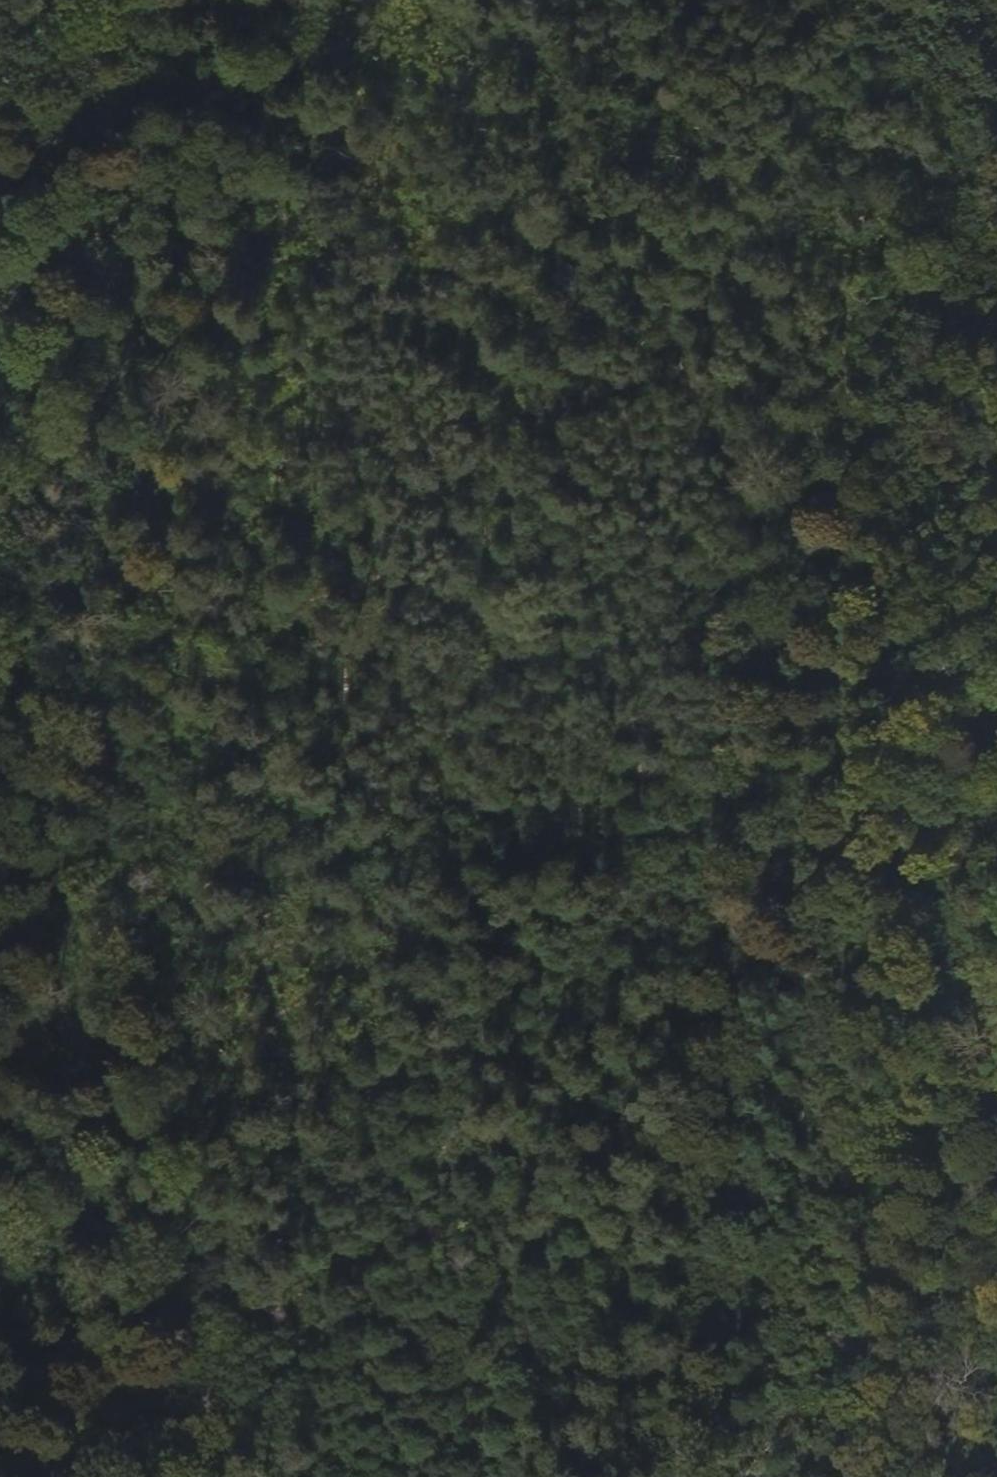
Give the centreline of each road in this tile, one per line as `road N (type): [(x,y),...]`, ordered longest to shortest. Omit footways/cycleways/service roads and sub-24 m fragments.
road 1 (track): [(872,0),(996,98)]

